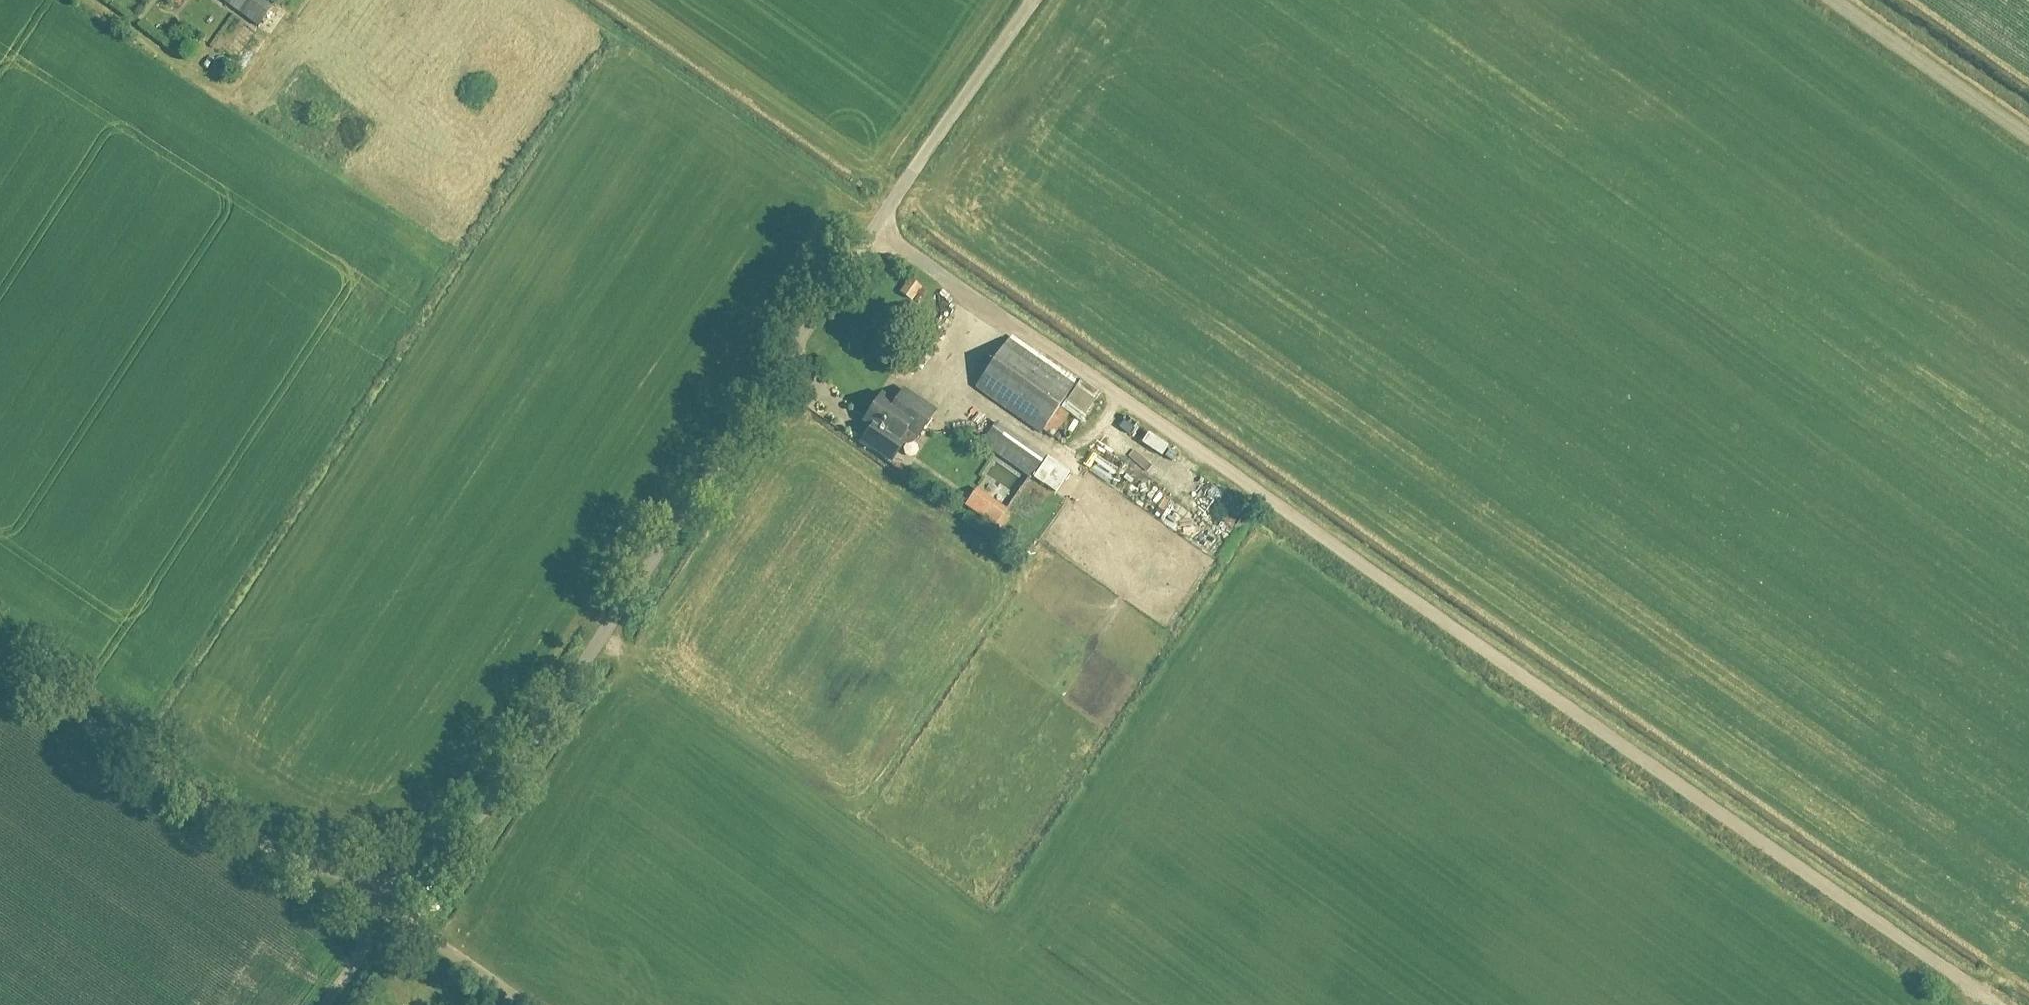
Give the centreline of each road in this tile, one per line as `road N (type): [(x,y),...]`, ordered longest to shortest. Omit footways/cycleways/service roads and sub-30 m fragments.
road 1 (unclassified): [(1032,0),(491,799),(447,841),(417,859),(366,869),(300,858),(0,658)]
road 2 (unclassified): [(2028,137),(1832,0)]

